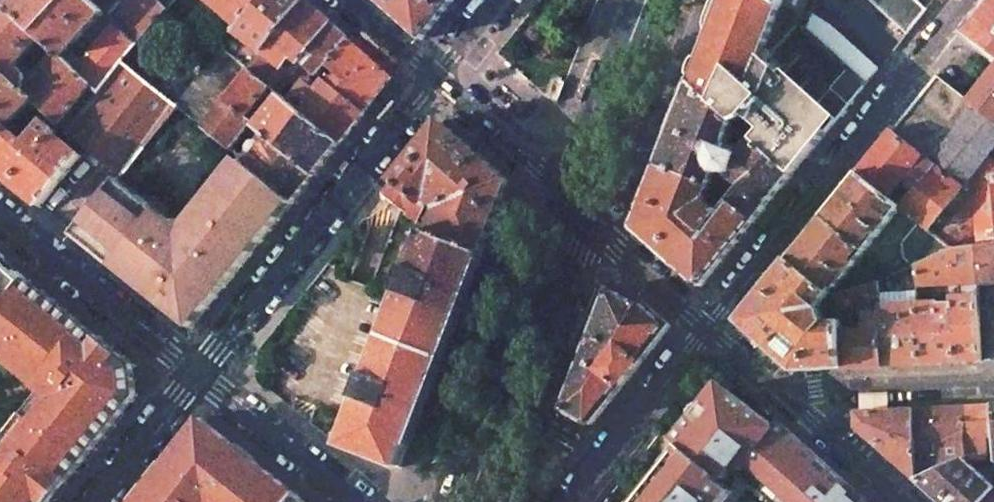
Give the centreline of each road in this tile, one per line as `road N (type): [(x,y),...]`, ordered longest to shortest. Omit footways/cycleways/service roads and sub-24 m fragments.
road 1 (residential): [(967,0),(706,328)]
road 2 (residential): [(435,80),(197,374)]
road 3 (secondary): [(458,501),(574,204)]
road 4 (residential): [(0,213),(197,374)]
road 5 (residential): [(706,328),(566,501)]
road 6 (secondary): [(574,204),(653,0)]
road 7 (residential): [(782,392),(993,383)]
road 8 (residential): [(197,374),(360,501)]
road 9 (residential): [(435,80),(574,204)]
road 10 (residential): [(574,204),(706,328)]
road 11 (residential): [(197,374),(95,501)]
road 12 (residential): [(782,392),(903,501)]
road 13 (residential): [(345,0),(435,80)]

